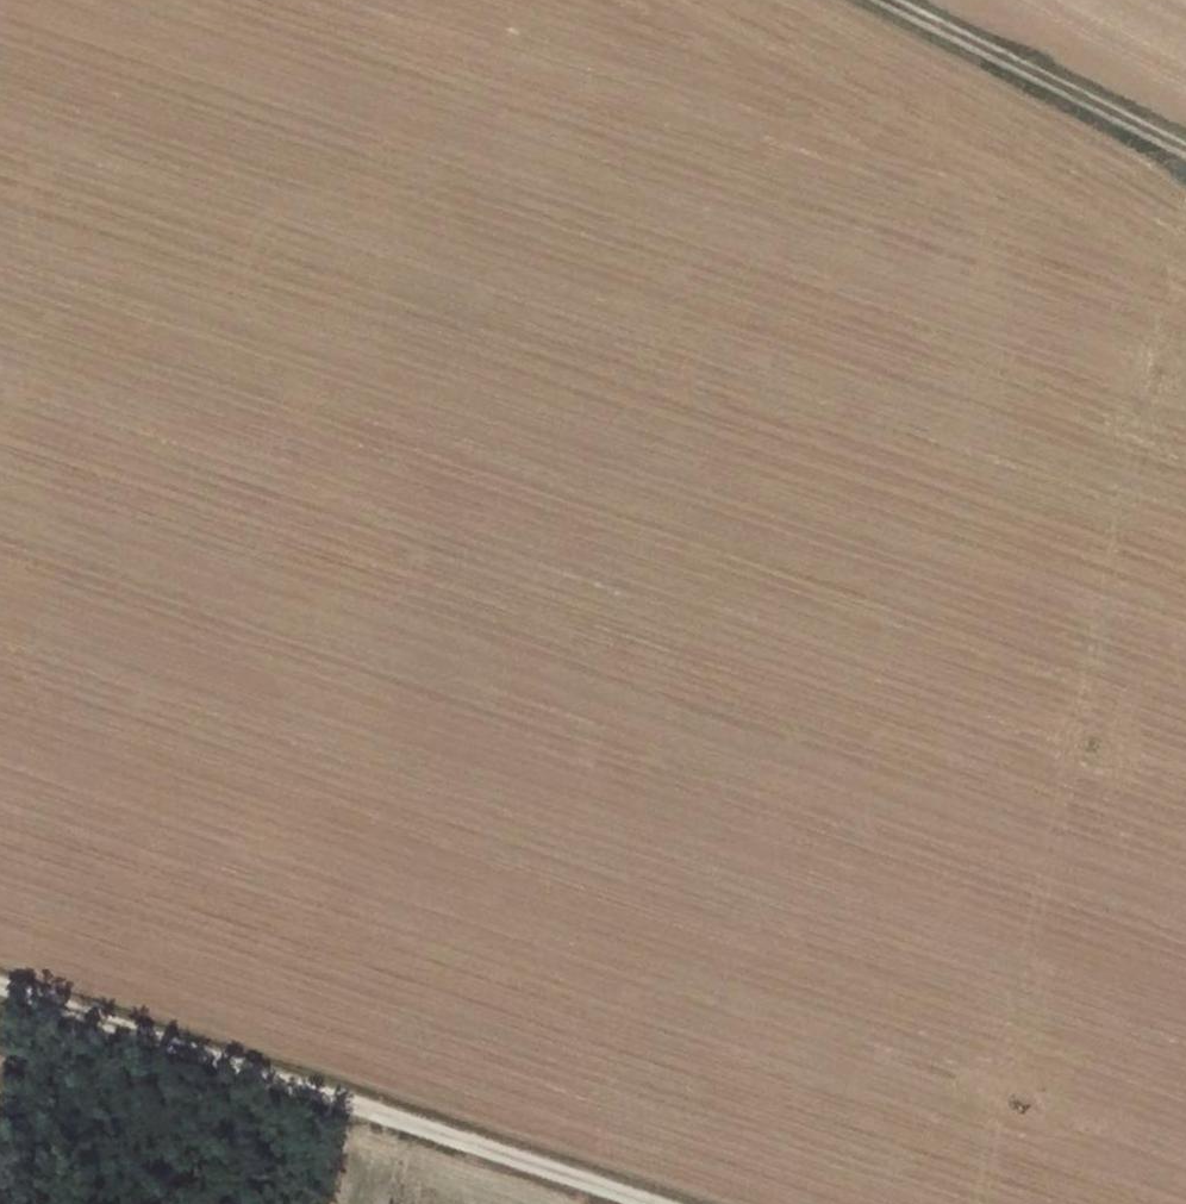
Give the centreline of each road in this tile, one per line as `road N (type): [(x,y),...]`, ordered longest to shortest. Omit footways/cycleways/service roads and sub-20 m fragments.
road 1 (track): [(655,1203),(0,980)]
road 2 (track): [(1185,161),(865,0)]

